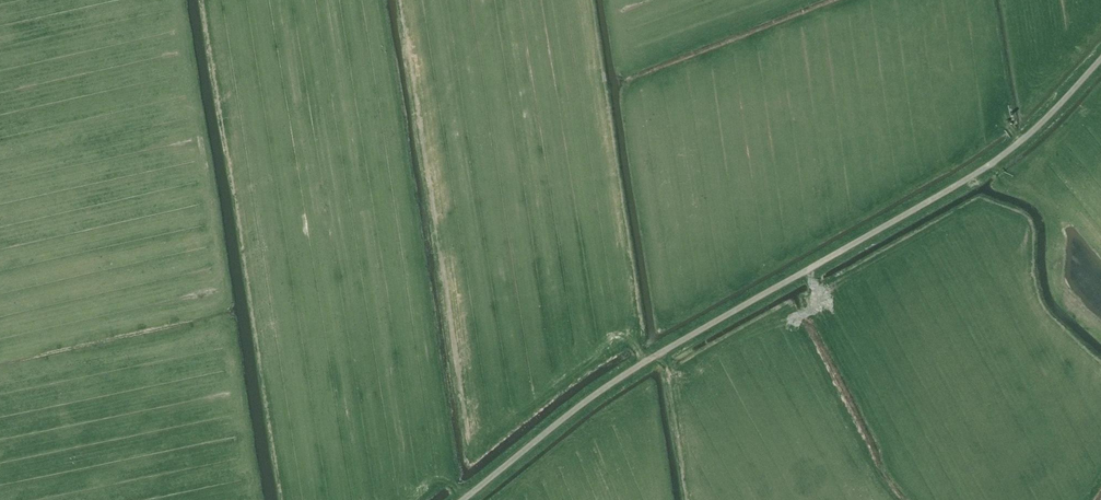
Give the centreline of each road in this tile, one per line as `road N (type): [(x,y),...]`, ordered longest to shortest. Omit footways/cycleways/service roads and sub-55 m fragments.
road 1 (unclassified): [(462,499),(643,363),(989,164),(1100,60)]

